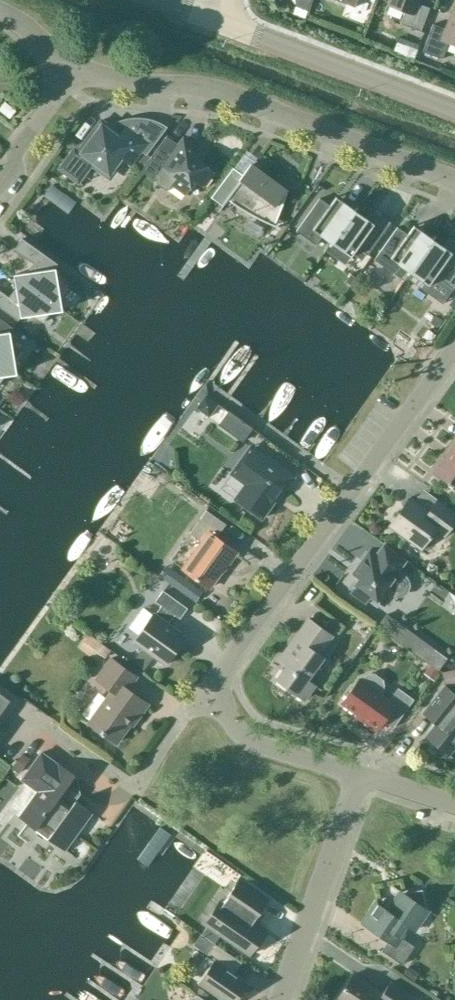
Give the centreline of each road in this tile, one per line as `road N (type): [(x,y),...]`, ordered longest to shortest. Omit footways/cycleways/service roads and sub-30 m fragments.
road 1 (residential): [(211,685),(454,347)]
road 2 (residential): [(454,182),(220,92),(135,84),(74,68)]
road 3 (unclassified): [(454,111),(222,22)]
road 4 (residential): [(279,999),(359,774)]
road 5 (residential): [(45,723),(132,785),(211,685)]
road 6 (residential): [(359,774),(245,737),(211,685)]
road 7 (residential): [(0,183),(74,68)]

